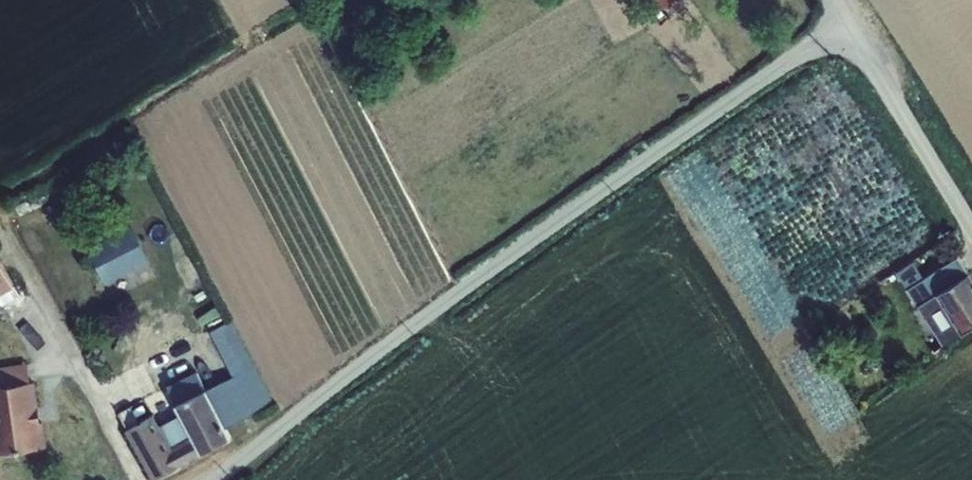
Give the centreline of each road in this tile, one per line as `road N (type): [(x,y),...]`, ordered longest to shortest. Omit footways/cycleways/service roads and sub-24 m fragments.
road 1 (unclassified): [(215,479),(413,324),(845,20)]
road 2 (unclassified): [(845,20),(971,229)]

